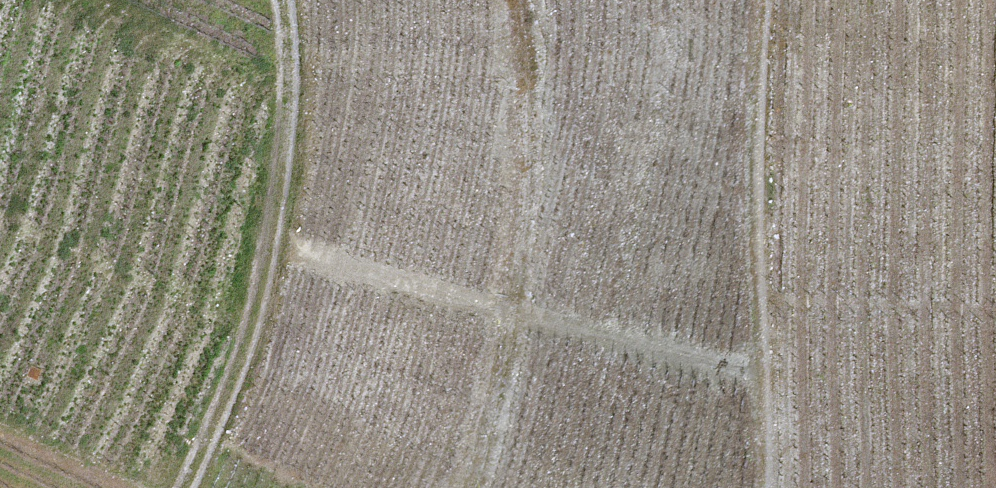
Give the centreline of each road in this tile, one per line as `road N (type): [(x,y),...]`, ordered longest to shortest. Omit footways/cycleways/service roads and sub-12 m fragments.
road 1 (track): [(271,0),(288,124),(241,340),(174,487)]
road 2 (track): [(466,487),(486,431),(512,269),(524,129),(513,0)]
road 3 (track): [(761,0),(752,245),(764,487)]

